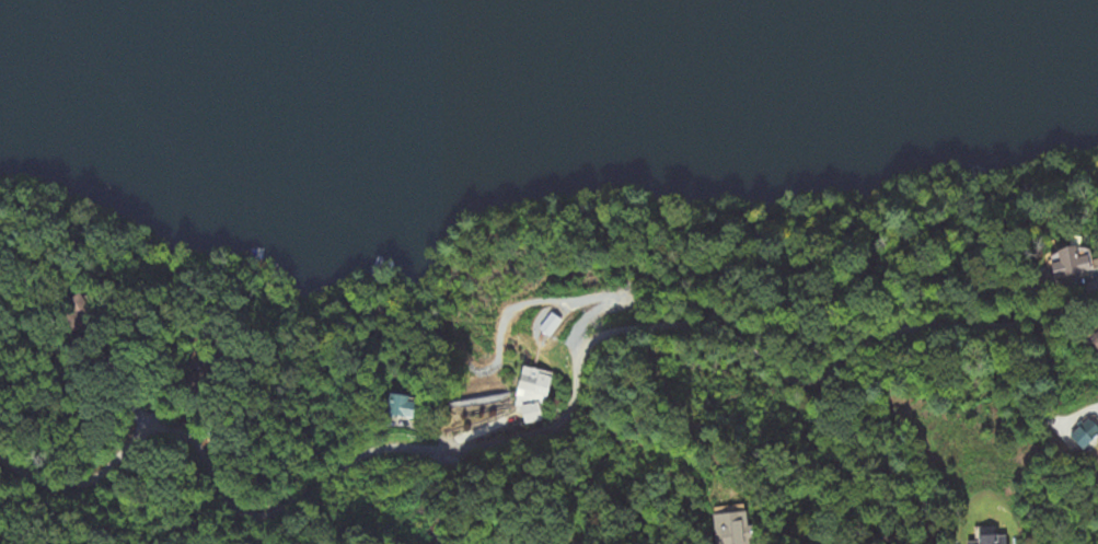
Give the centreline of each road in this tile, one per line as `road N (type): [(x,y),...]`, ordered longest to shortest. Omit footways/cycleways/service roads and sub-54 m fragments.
road 1 (residential): [(0,455),(45,483),(73,485),(103,471),(145,430),(175,429),(190,439),(233,507),(255,518),(371,450),(460,450),(556,426),(569,410),(585,346),(612,331),(724,328),(802,382),(892,331),(1035,321),(1097,286)]

